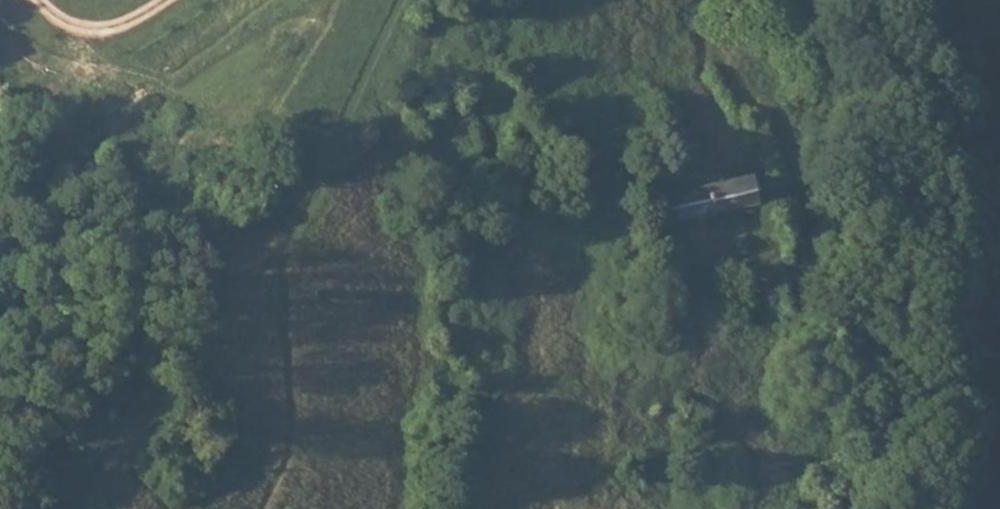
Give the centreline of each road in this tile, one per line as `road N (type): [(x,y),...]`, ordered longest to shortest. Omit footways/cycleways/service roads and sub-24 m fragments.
road 1 (unclassified): [(838,0),(862,132),(886,508)]

